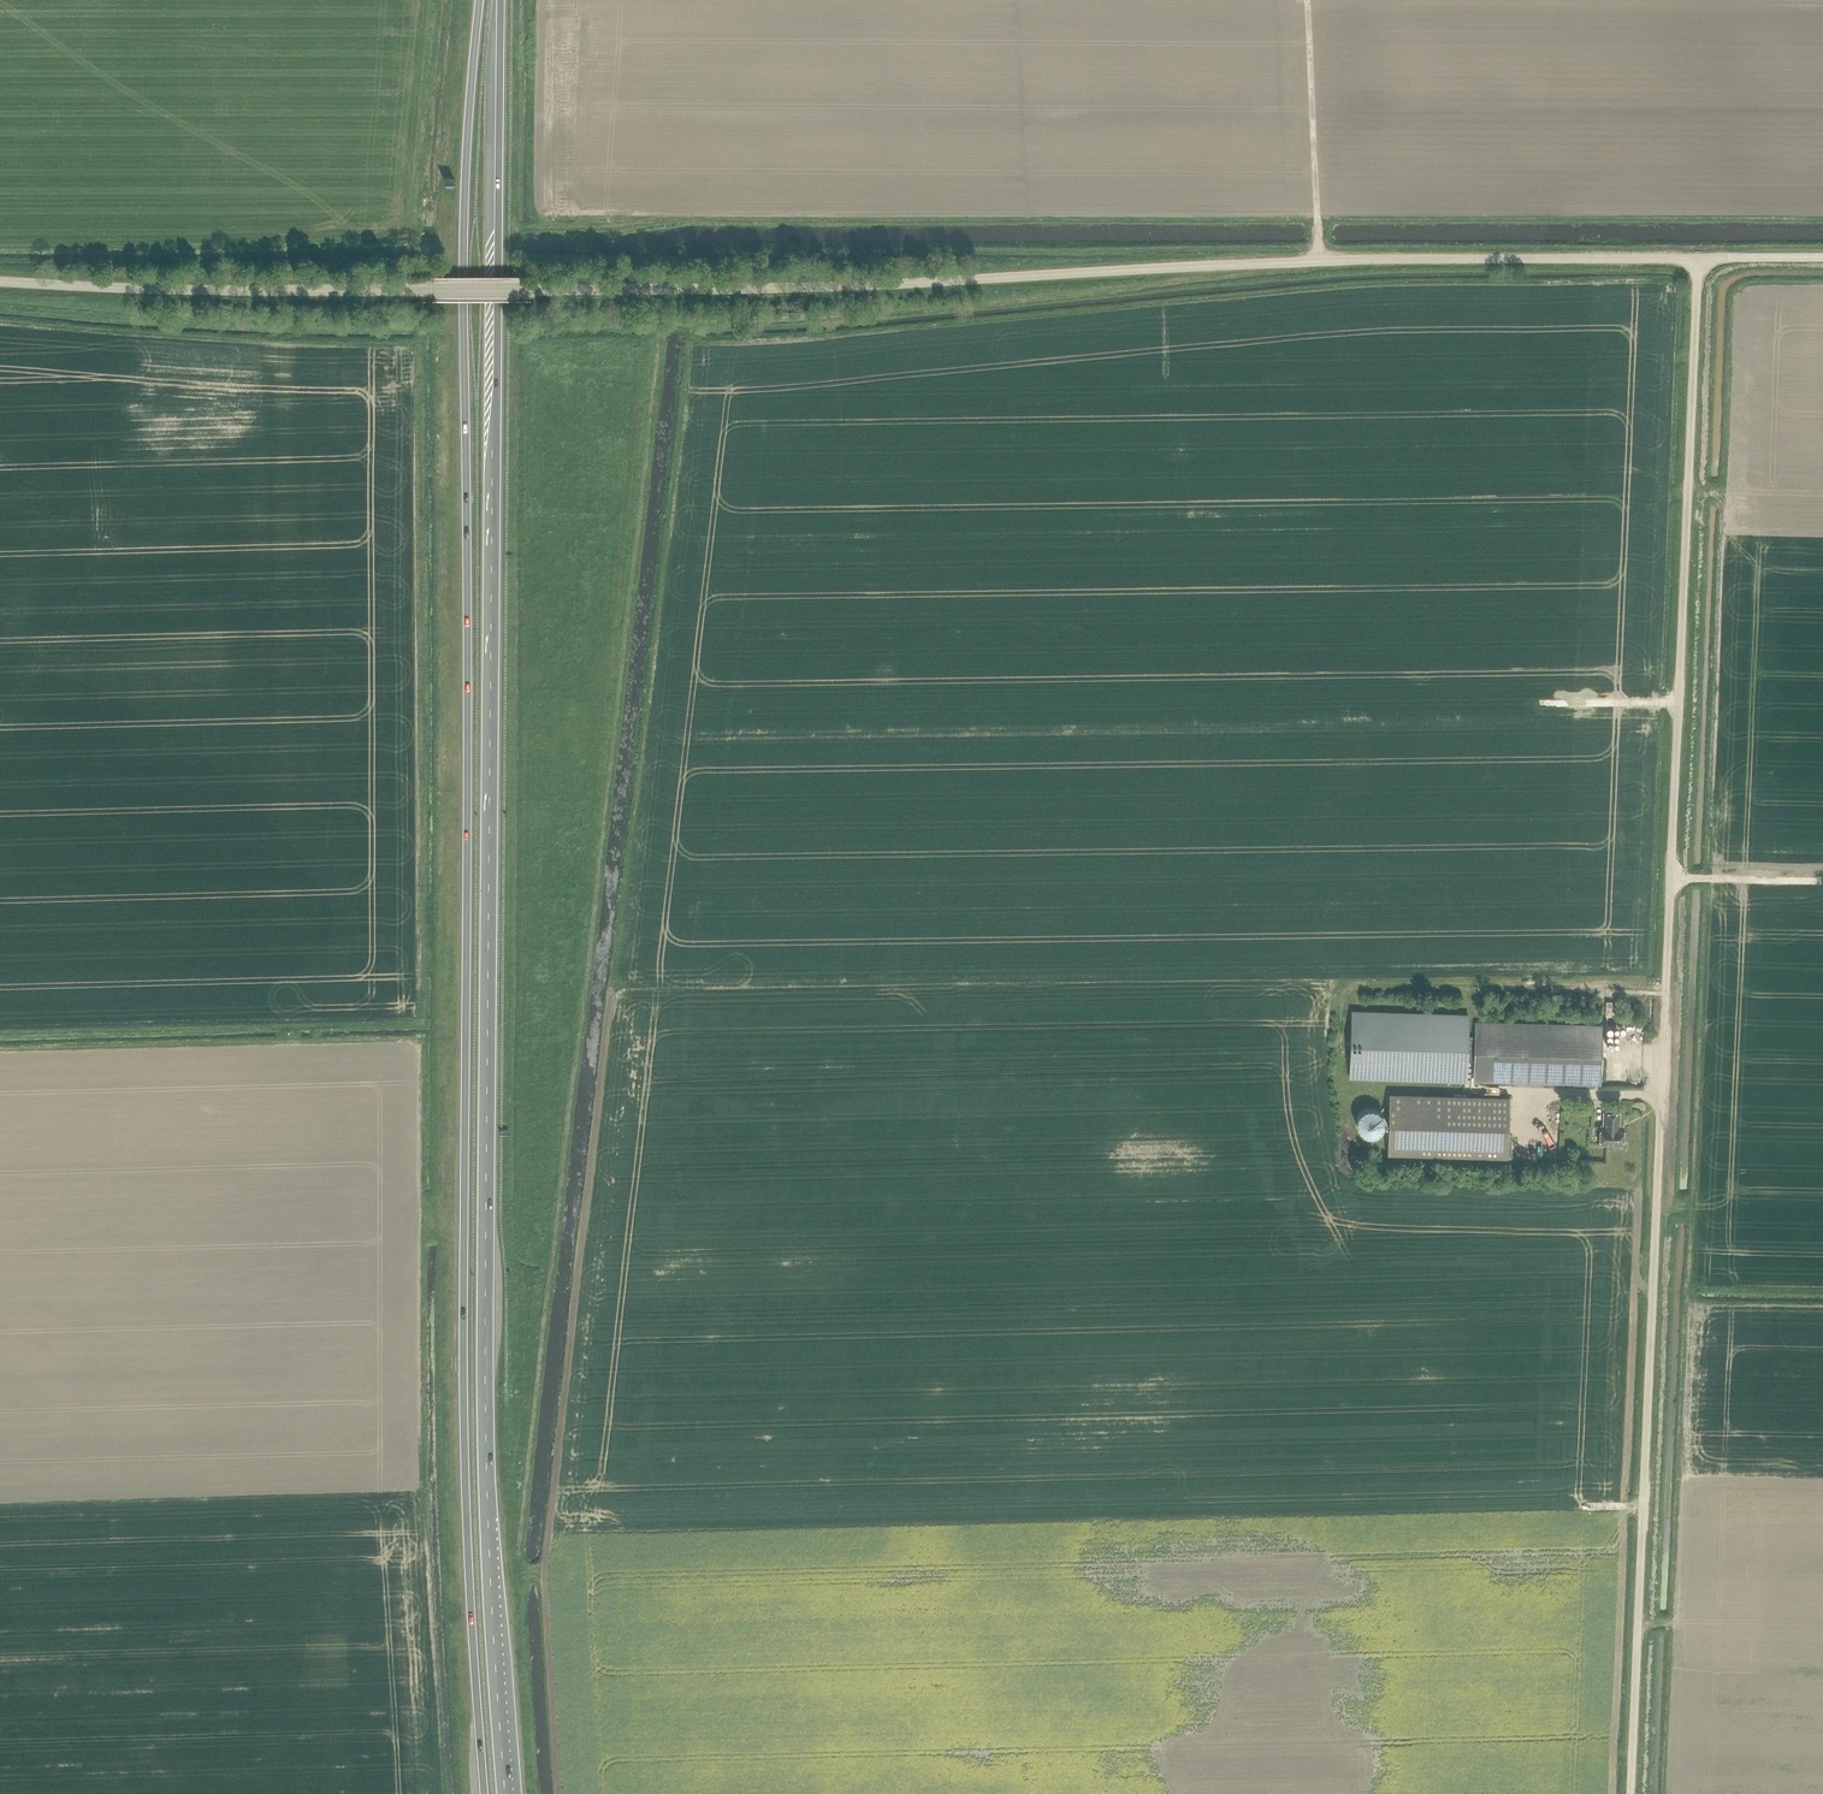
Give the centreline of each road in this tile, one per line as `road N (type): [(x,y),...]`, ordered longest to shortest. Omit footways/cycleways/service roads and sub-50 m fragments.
road 1 (trunk): [(480,0),(464,246),(462,1369),(485,1793)]
road 2 (trunk): [(505,1793),(485,1354),(500,0)]
road 3 (unclassified): [(1698,260),(1373,259),(830,288),(242,291),(0,281)]
road 4 (unclassified): [(1631,1793),(1698,260)]
road 5 (unclassified): [(1698,260),(1822,258)]

